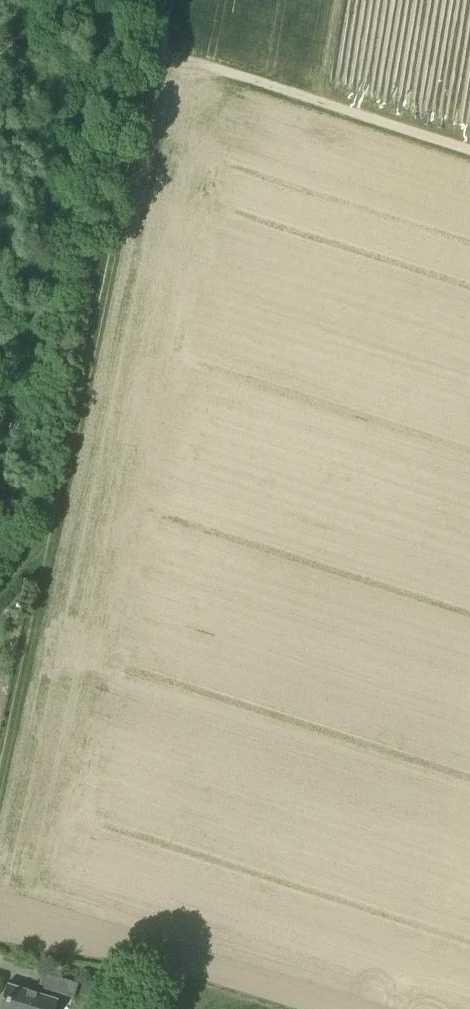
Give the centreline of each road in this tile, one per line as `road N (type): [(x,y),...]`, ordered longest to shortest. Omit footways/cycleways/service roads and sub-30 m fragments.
road 1 (track): [(0,783),(161,47)]
road 2 (track): [(161,47),(469,148)]

